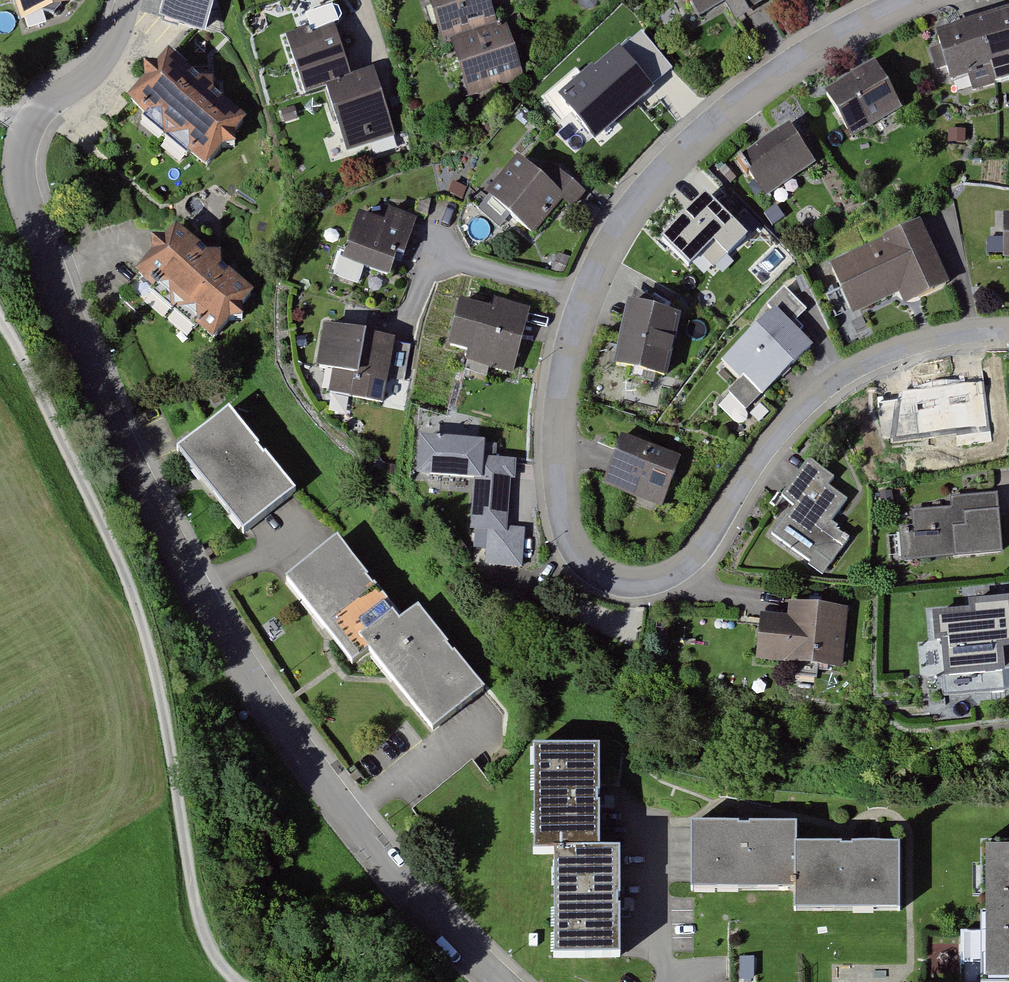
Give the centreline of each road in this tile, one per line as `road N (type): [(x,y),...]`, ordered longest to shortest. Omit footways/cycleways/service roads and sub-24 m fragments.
road 1 (residential): [(1008,329),(969,329),(889,349),(821,387),(762,455),(701,549),(670,576),(633,584),(597,574),(573,545),(558,490),(555,428),(568,340),(597,267),(645,190),(720,114),(804,55),(912,0)]
road 2 (residential): [(27,129),(19,170),(26,207),(118,444),(244,679),(332,804),(447,936),(499,981)]
road 3 (track): [(0,321),(128,576),(161,698),(202,934),(238,981)]
road 4 (residential): [(27,129),(102,62),(130,0)]

